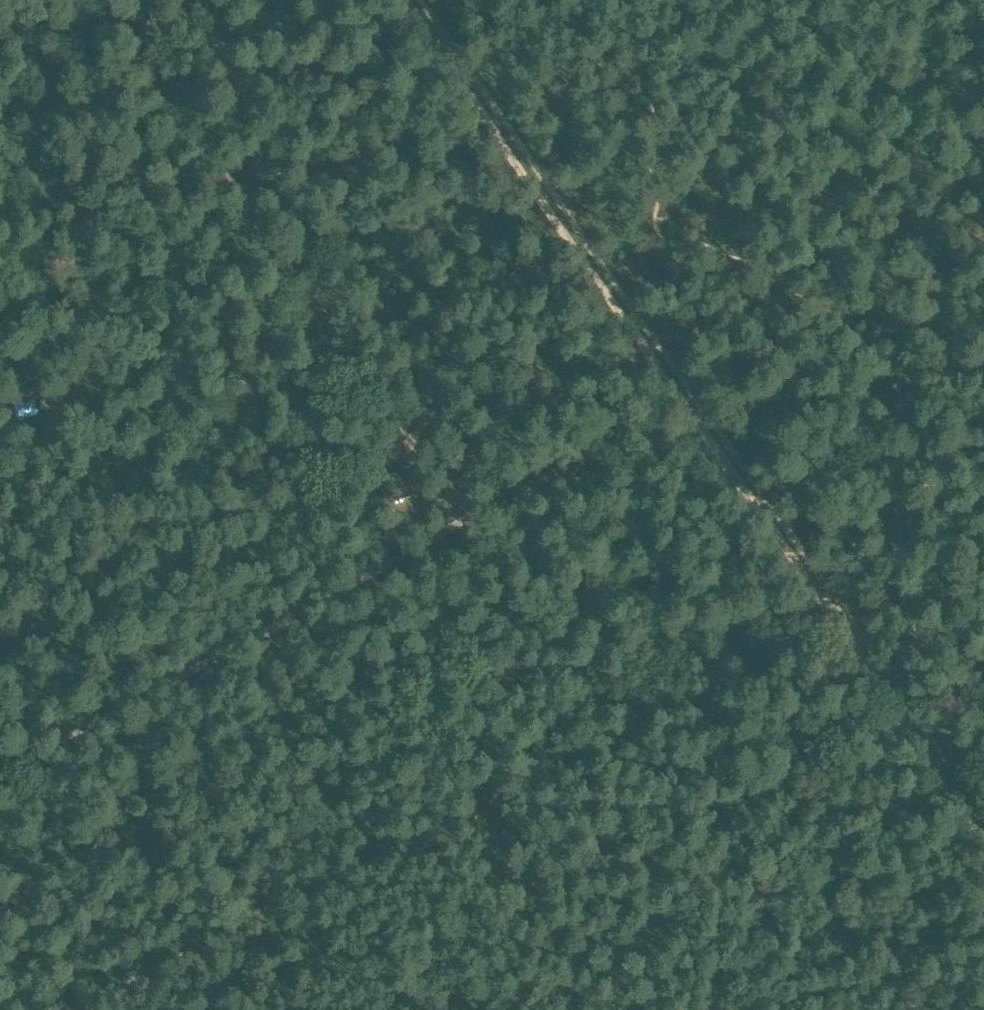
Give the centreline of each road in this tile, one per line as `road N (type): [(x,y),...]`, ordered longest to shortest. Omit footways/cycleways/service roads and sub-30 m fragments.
road 1 (track): [(64,1009),(822,608)]
road 2 (track): [(683,409),(0,768)]
road 3 (track): [(776,540),(401,0)]
road 4 (track): [(116,0),(460,523)]
road 5 (track): [(983,845),(776,540)]
road 6 (track): [(0,350),(253,206)]
road 7 (track): [(983,364),(892,411),(854,444),(776,540)]

